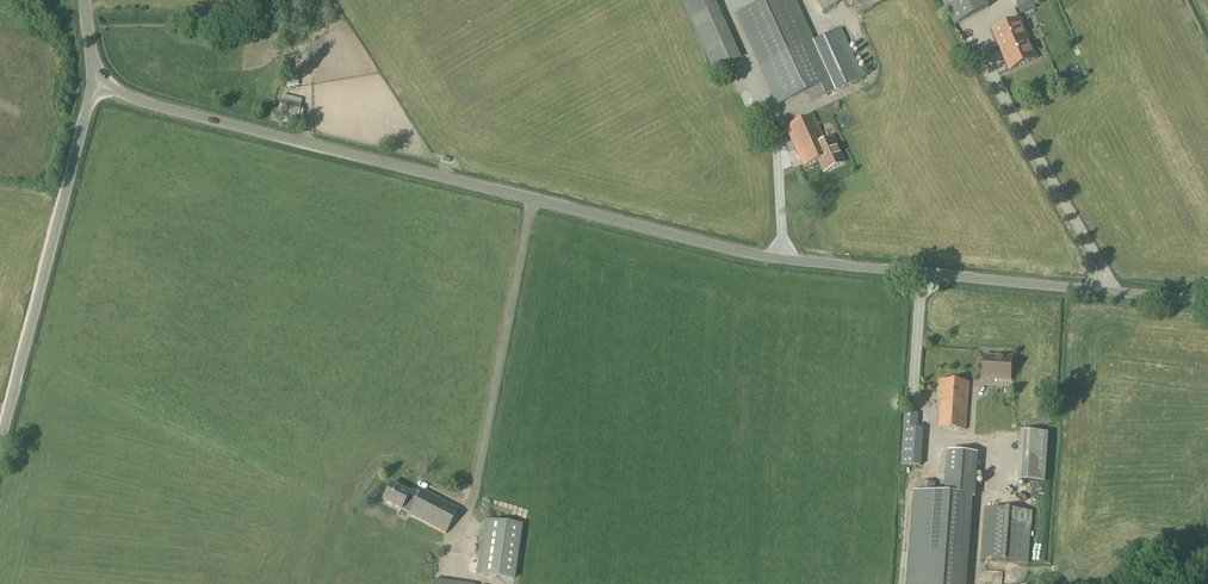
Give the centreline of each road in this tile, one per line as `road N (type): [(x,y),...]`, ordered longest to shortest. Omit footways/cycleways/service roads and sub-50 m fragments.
road 1 (unclassified): [(1207,302),(766,258),(94,87)]
road 2 (unclassified): [(0,441),(94,87)]
road 3 (track): [(902,583),(911,484),(933,463)]

